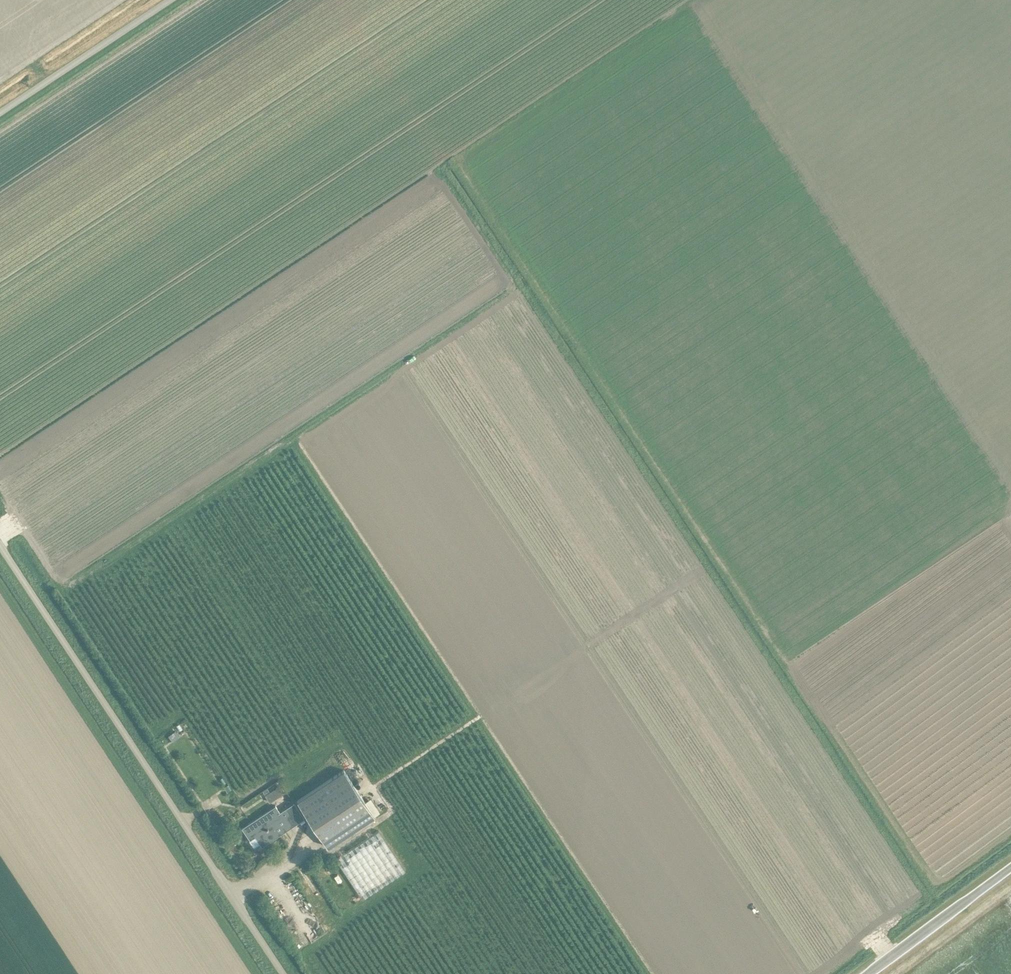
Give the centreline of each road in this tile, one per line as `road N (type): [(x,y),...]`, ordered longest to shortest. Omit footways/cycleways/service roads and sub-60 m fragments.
road 1 (unclassified): [(281,973),(0,547)]
road 2 (unclassified): [(0,116),(173,0)]
road 3 (unclassified): [(863,973),(1010,865)]

